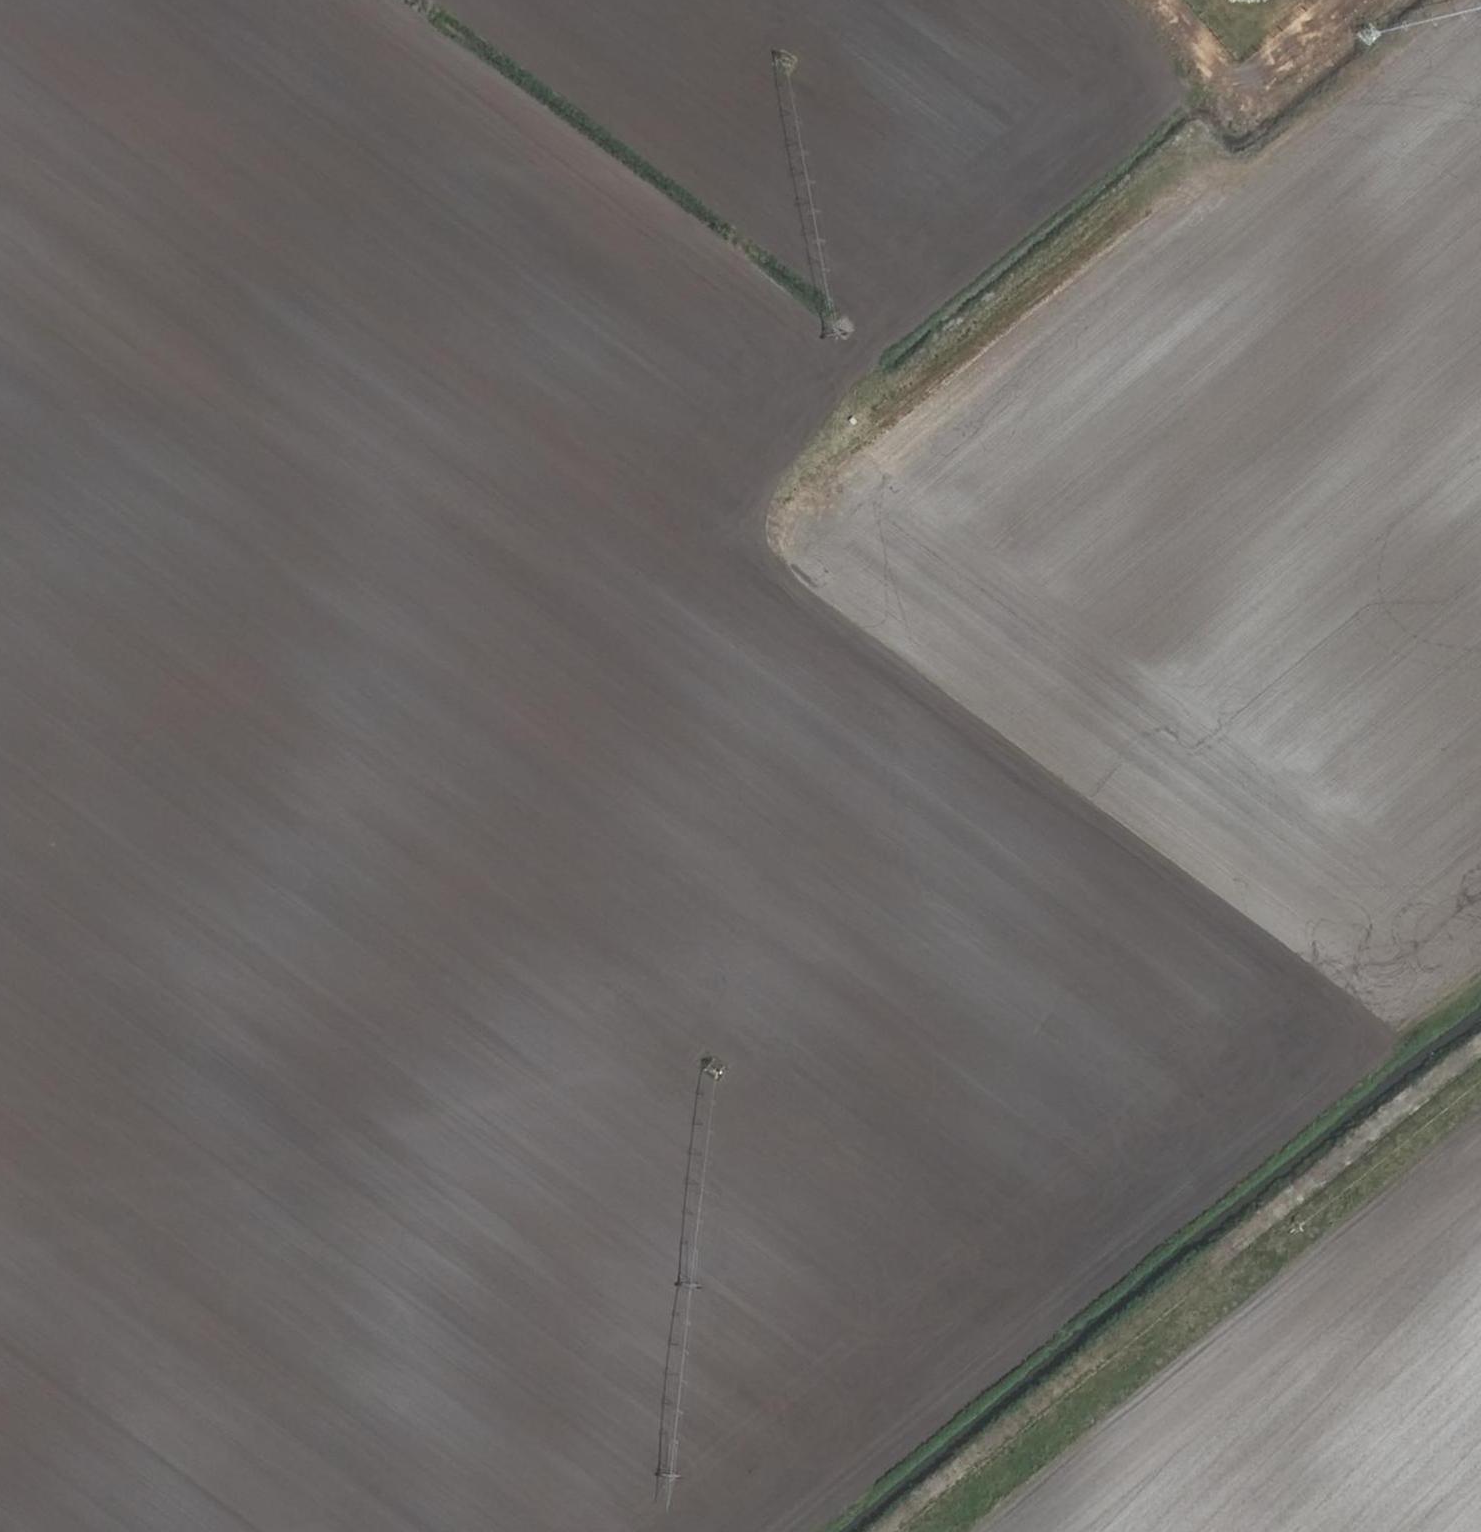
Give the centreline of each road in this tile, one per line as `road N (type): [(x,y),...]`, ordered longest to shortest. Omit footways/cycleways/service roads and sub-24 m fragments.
road 1 (track): [(1480,1055),(909,1531)]

